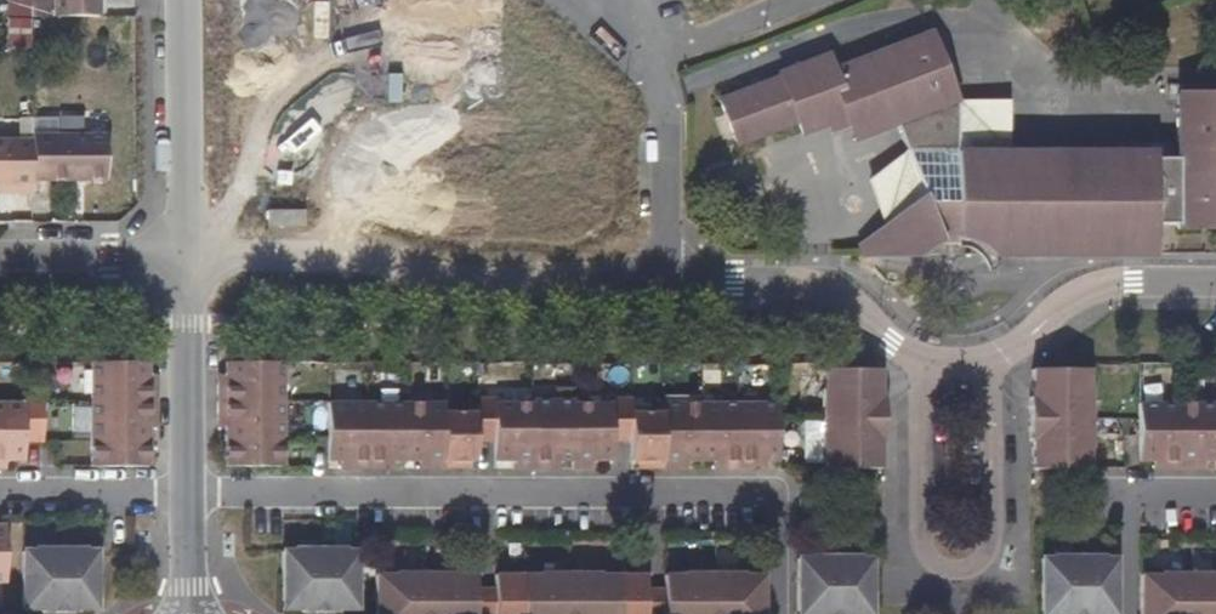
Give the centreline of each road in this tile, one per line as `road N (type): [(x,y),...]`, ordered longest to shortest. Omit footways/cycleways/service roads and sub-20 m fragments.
road 1 (residential): [(915,360),(804,283),(435,288),(363,259),(186,256)]
road 2 (residential): [(778,613),(777,514),(766,495),(190,495)]
road 3 (residential): [(915,360),(919,533),(933,566),(959,576),(989,556),(989,358)]
road 4 (residential): [(186,256),(184,0)]
road 5 (residential): [(1215,284),(1109,285),(989,358)]
road 6 (residential): [(190,495),(186,256)]
road 7 (residential): [(1215,491),(1128,492),(1129,613)]
road 8 (residential): [(0,493),(190,495)]
road 9 (residential): [(186,256),(0,254)]

